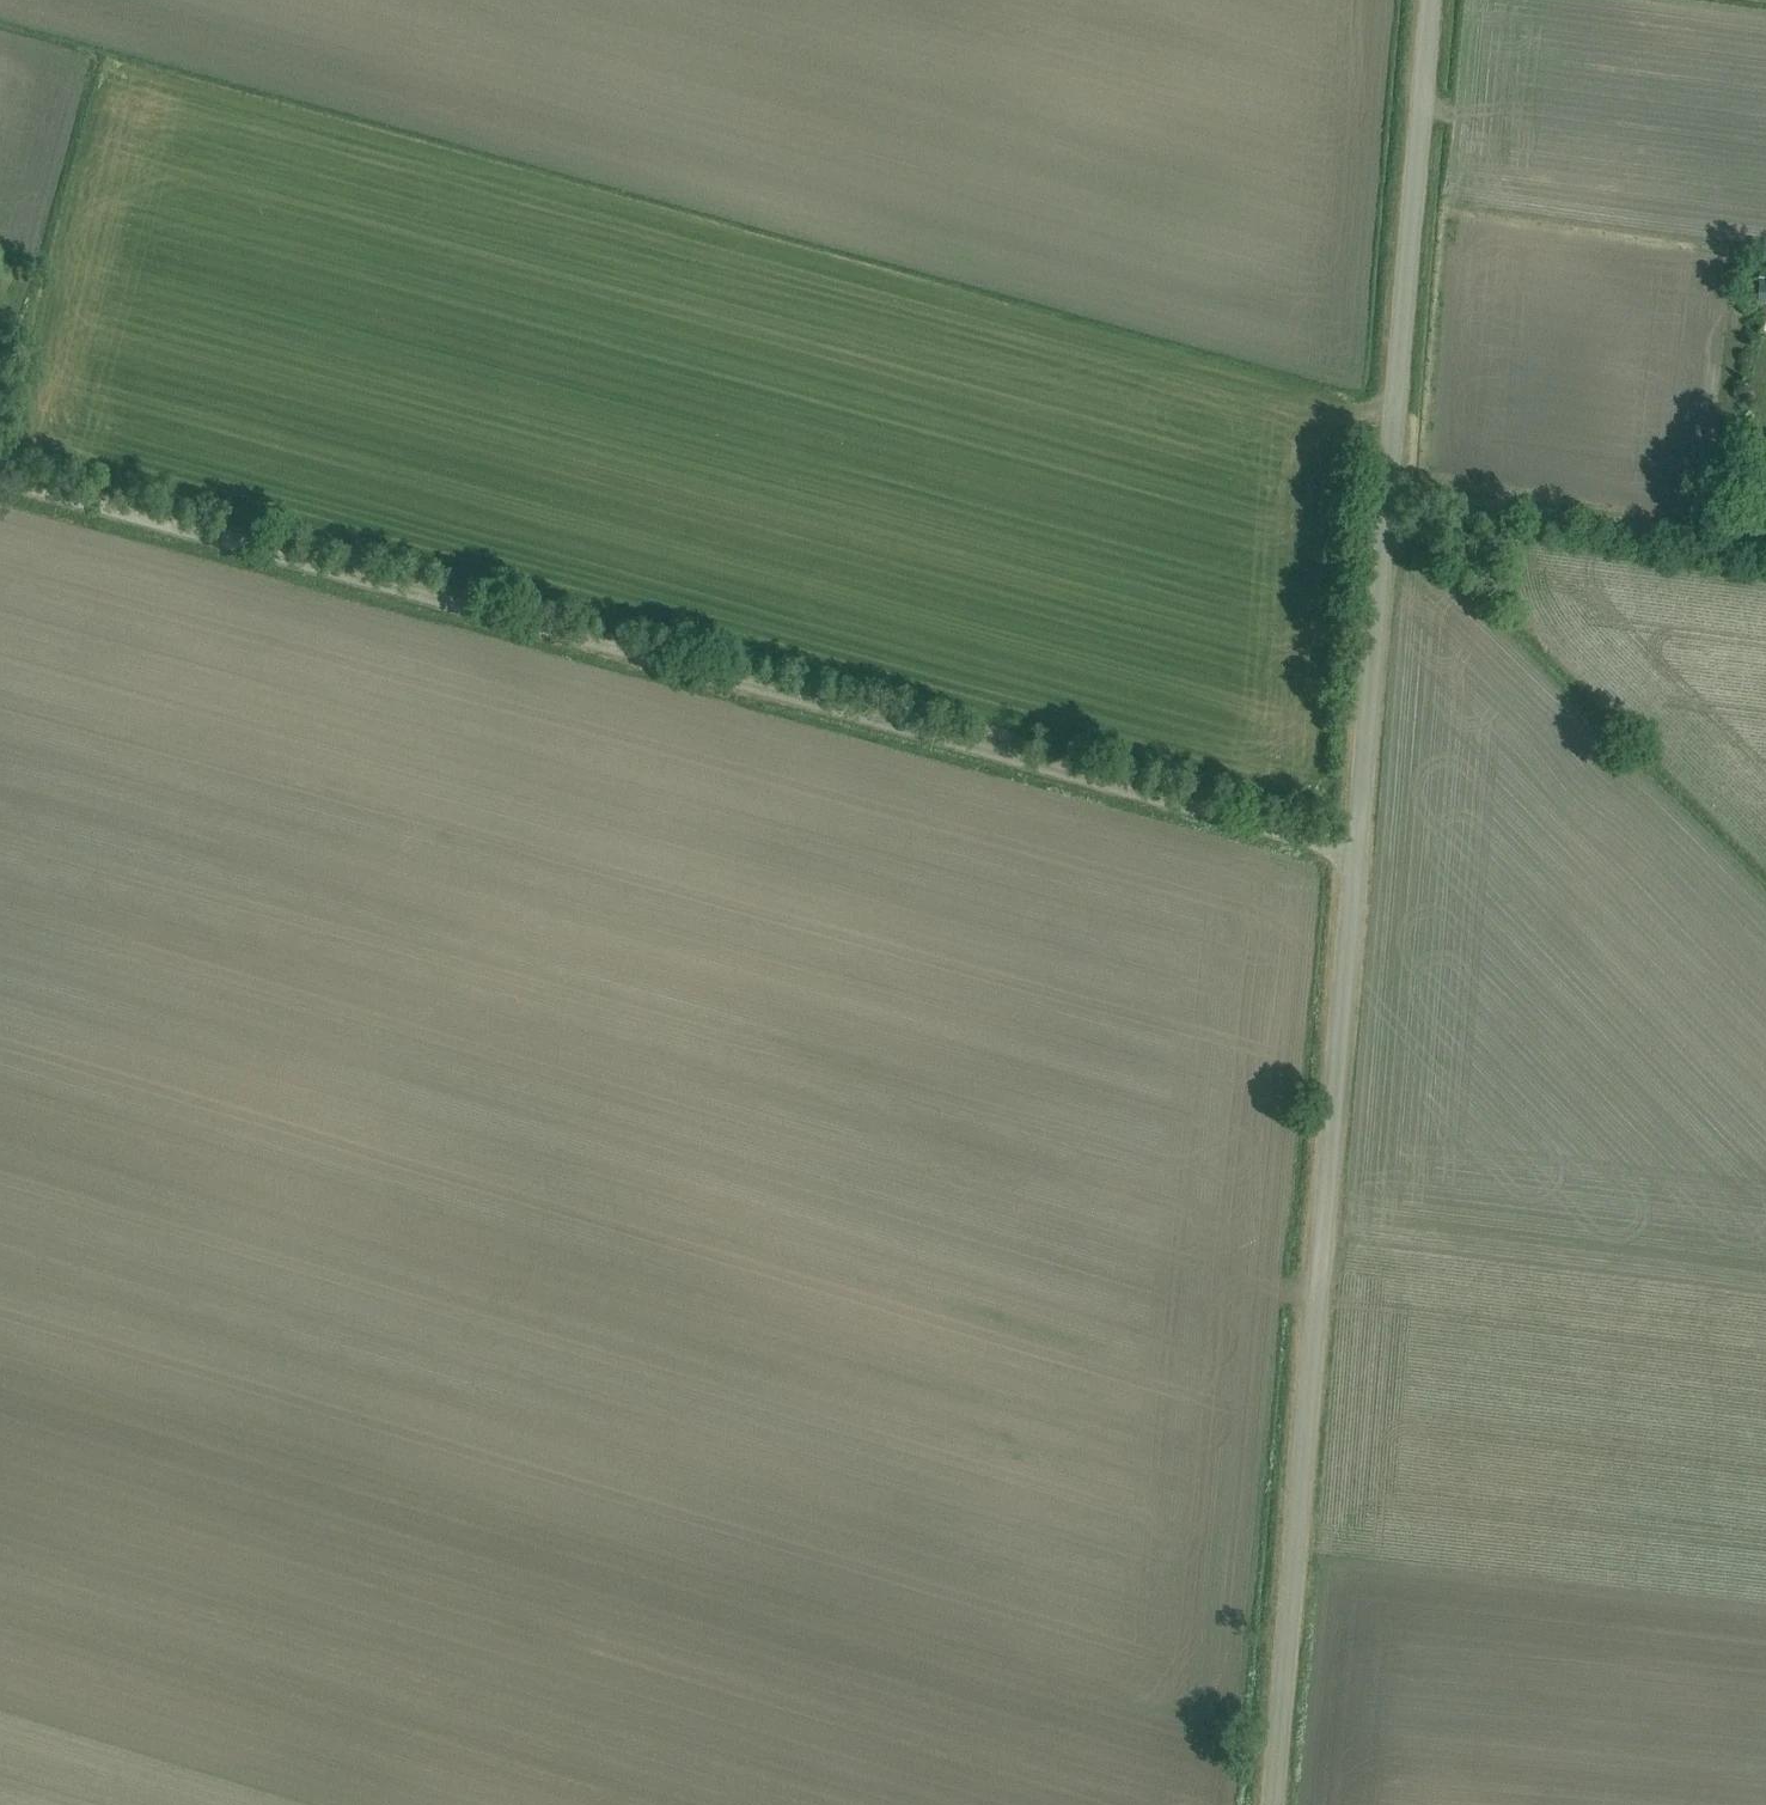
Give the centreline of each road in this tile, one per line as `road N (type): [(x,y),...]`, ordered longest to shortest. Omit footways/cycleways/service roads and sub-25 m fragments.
road 1 (unclassified): [(1430,0),(1275,1804)]
road 2 (track): [(1387,494),(1765,550)]

